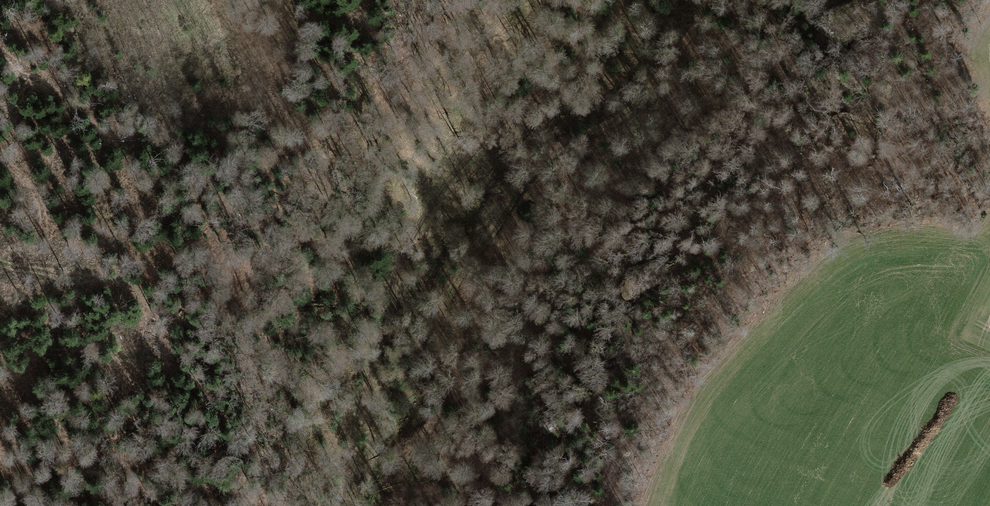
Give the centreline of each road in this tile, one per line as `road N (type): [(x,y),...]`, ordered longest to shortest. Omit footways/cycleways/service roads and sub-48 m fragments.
road 1 (track): [(409,505),(412,465),(441,399),(443,318),(452,288),(550,156),(639,103),(709,0)]
road 2 (track): [(346,505),(352,442),(406,245),(487,136),(573,69),(616,0)]

